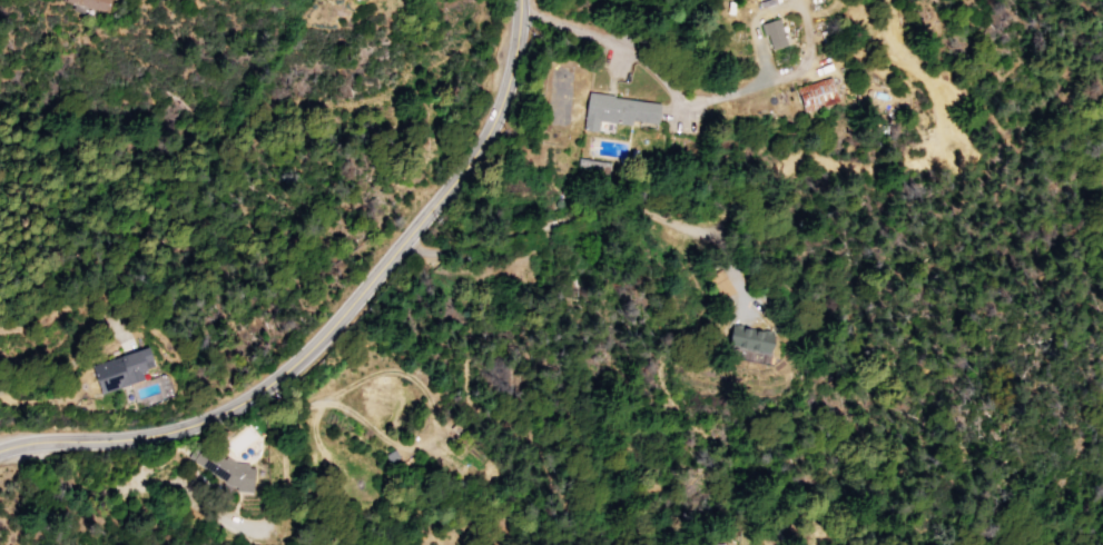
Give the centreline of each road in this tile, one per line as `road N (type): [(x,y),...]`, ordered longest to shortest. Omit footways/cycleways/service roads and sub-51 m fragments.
road 1 (secondary): [(0,449),(173,430),(262,390),(305,354),(480,149),(516,54),(518,0)]

